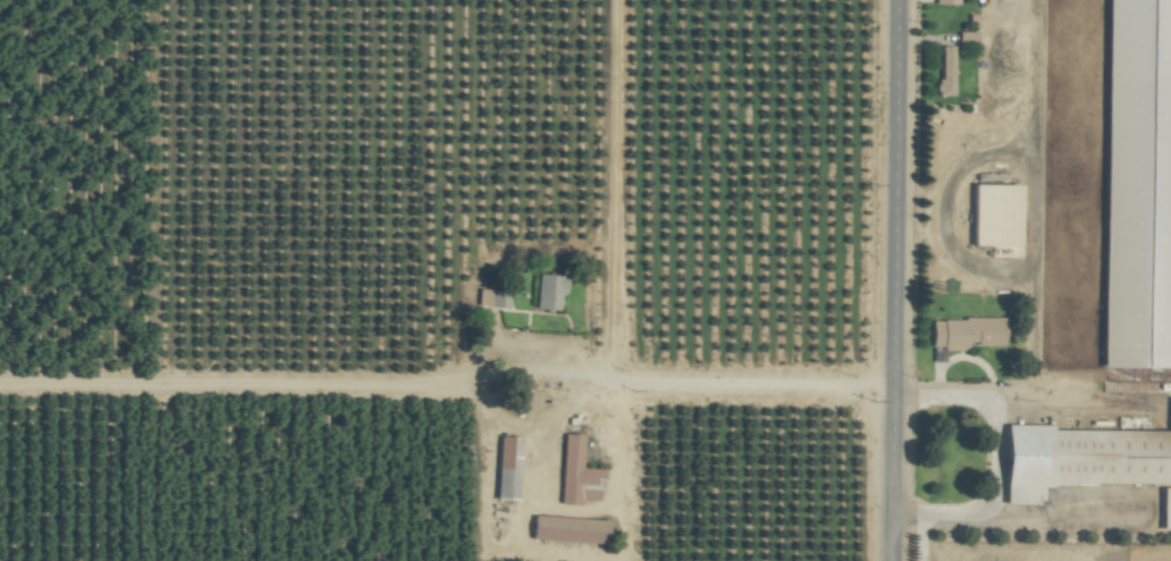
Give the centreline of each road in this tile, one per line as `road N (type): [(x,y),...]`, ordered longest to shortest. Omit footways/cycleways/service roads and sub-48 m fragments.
road 1 (tertiary): [(887,560),(894,0)]

